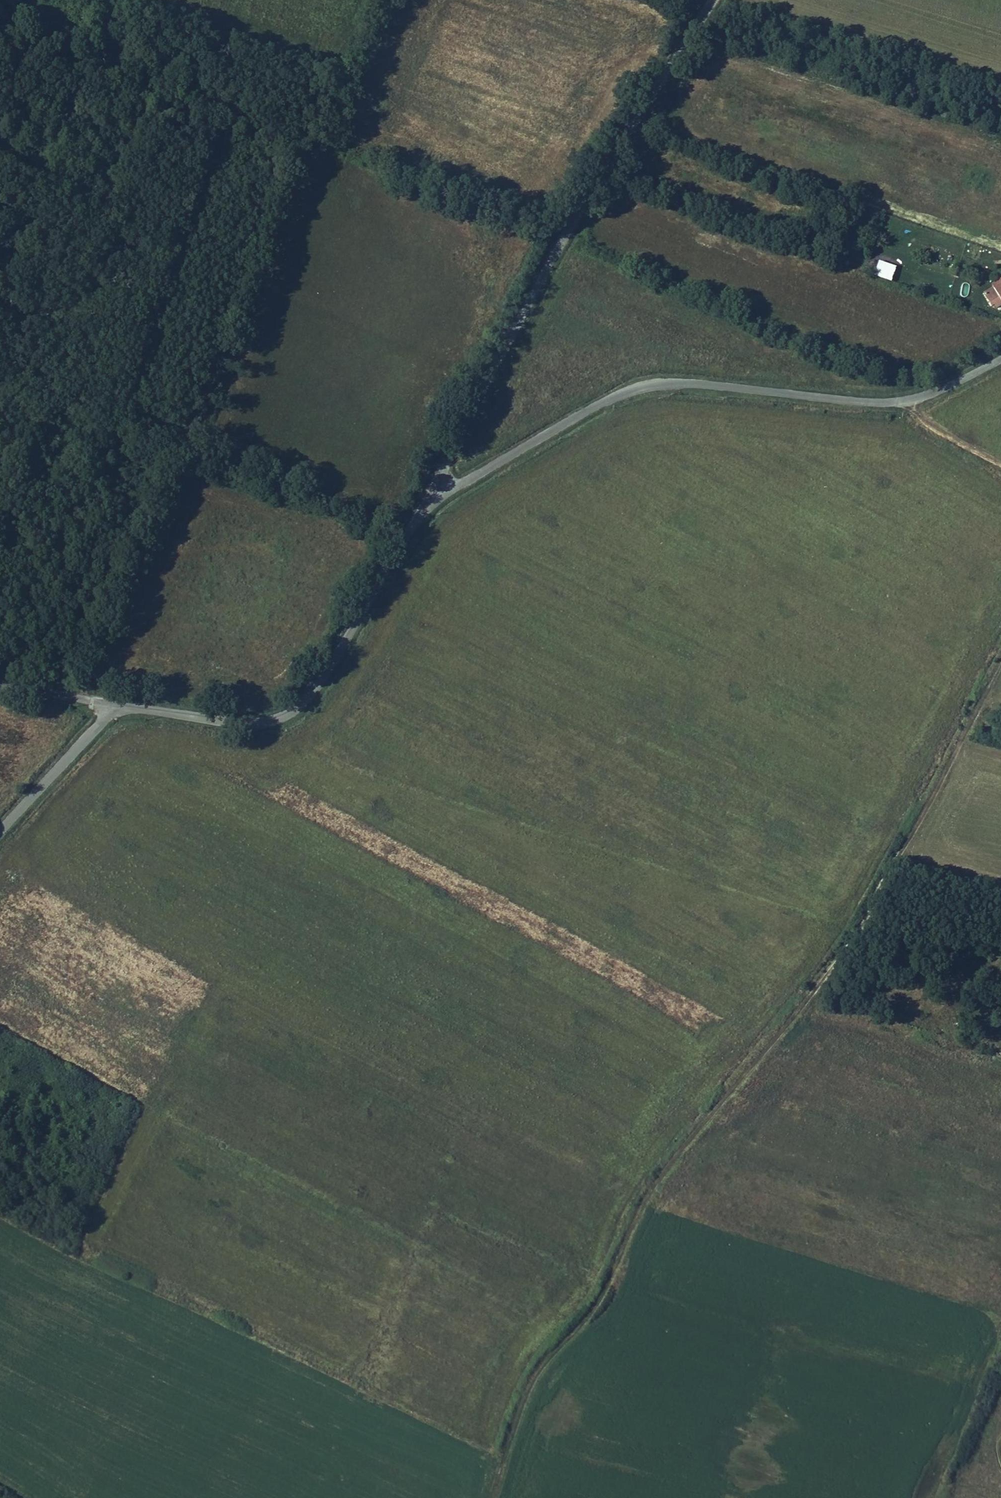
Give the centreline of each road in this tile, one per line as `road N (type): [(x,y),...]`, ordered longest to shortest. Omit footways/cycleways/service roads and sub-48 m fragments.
road 1 (track): [(487,1497),(539,1357),(591,1306),(669,1155),(861,920),(1000,655)]
road 2 (residential): [(412,519),(461,478),(642,382),(888,398),(938,387),(1000,357)]
road 3 (residential): [(708,0),(612,147),(412,519)]
road 4 (residential): [(113,711),(148,706),(254,717),(296,703),(412,519)]
road 5 (residential): [(0,827),(113,711)]

